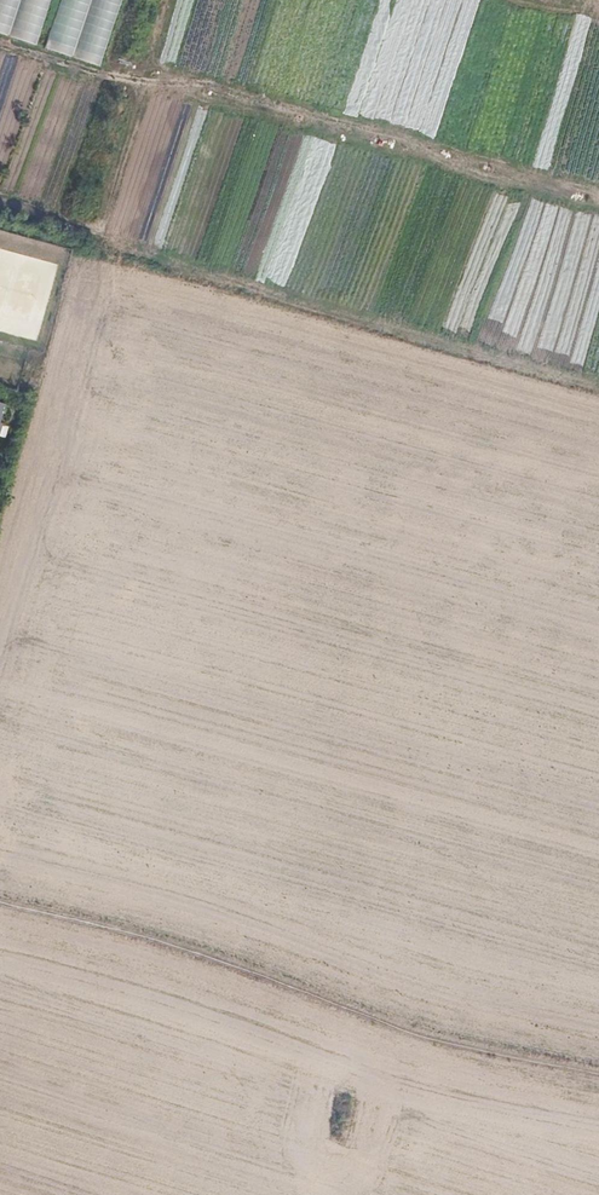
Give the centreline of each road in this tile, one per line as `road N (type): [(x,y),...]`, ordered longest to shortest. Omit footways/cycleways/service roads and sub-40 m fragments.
road 1 (track): [(0,906),(167,945),(475,1051),(598,1075)]

